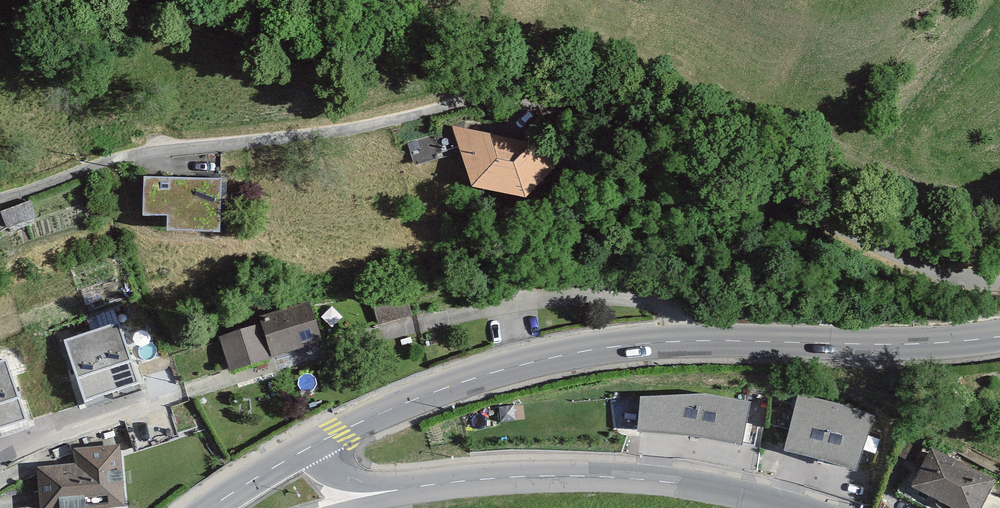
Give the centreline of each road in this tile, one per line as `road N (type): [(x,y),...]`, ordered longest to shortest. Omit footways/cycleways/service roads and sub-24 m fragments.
road 1 (residential): [(999,281),(980,285),(921,271),(651,119),(595,95),(542,91),(143,150),(0,197)]
road 2 (tertiary): [(999,336),(608,347),(437,391),(291,457)]
road 3 (tertiary): [(797,507),(728,490),(610,477),(333,488),(291,457)]

